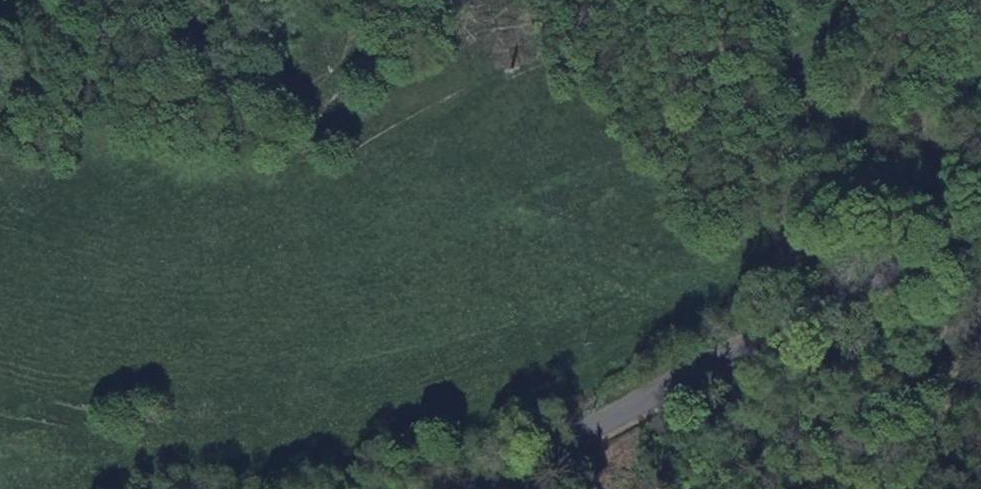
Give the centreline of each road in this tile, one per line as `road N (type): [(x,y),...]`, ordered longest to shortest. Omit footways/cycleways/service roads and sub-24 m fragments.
road 1 (tertiary): [(980,210),(950,252),(399,488)]

